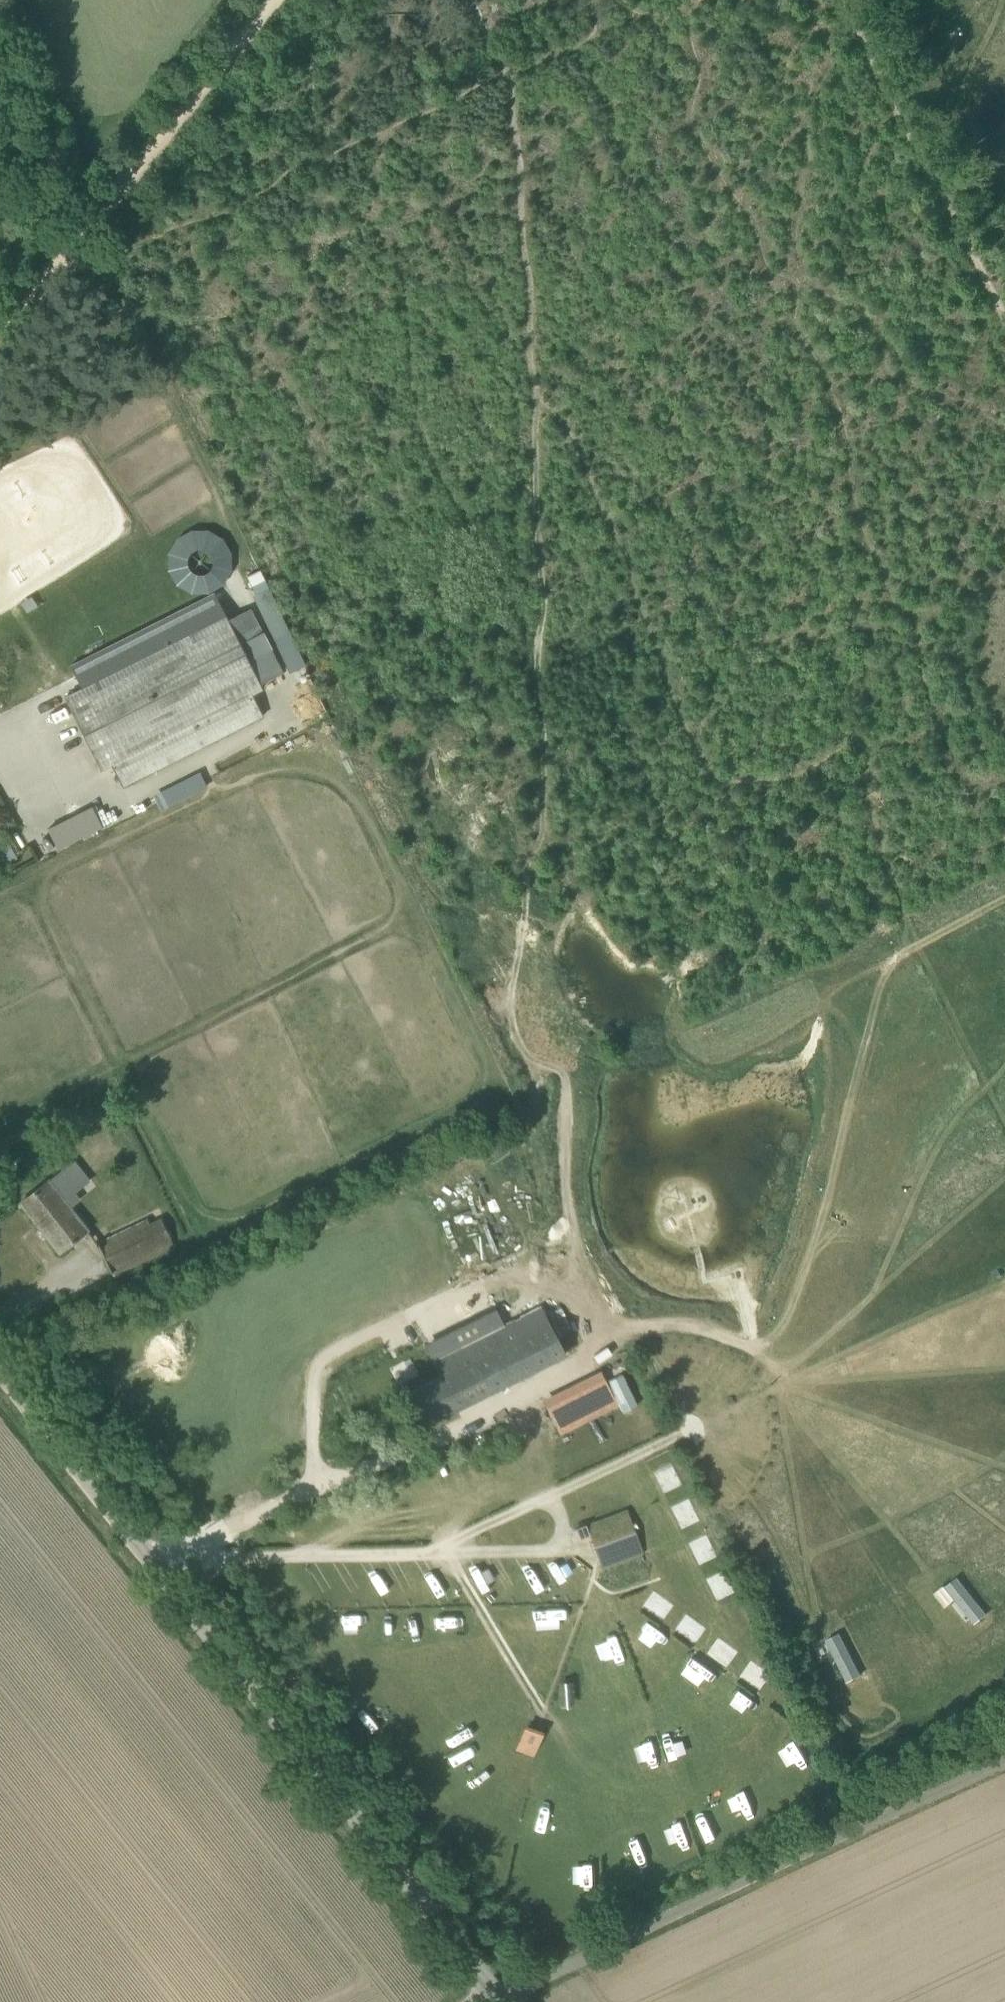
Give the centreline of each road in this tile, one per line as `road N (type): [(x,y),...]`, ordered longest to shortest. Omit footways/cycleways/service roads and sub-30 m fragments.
road 1 (unclassified): [(487,1991),(0,1381)]
road 2 (unclassified): [(487,1991),(1004,1756)]
road 3 (track): [(0,338),(277,0)]
road 4 (track): [(862,0),(1004,286)]

